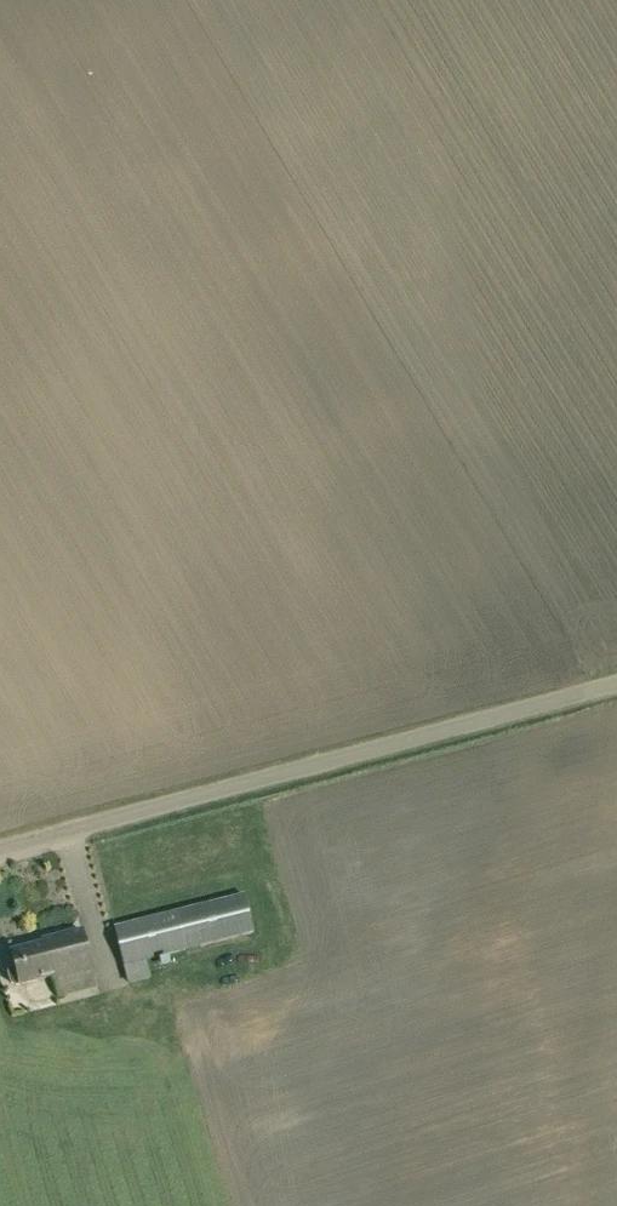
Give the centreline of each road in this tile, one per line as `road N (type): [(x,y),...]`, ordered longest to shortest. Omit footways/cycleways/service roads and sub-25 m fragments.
road 1 (unclassified): [(0,848),(616,683)]

